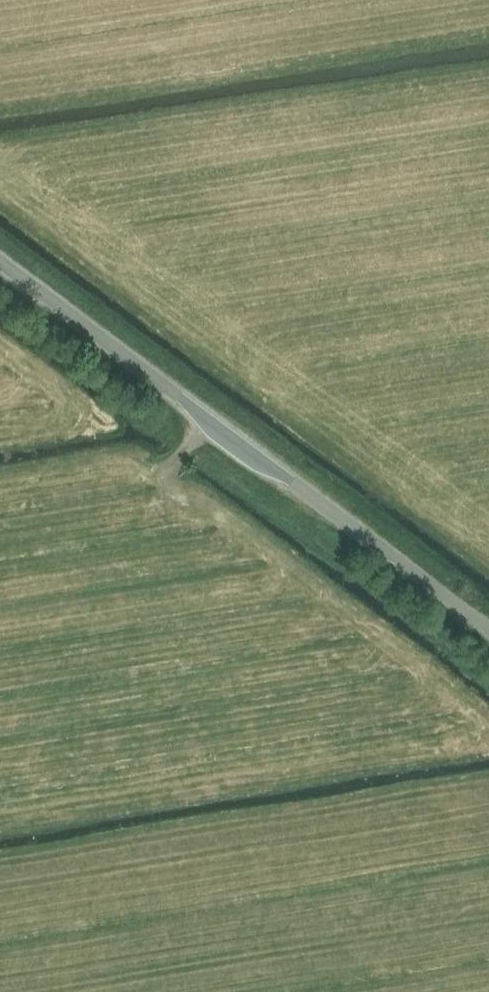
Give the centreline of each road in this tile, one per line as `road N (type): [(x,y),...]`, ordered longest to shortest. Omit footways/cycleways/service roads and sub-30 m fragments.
road 1 (tertiary): [(488,628),(0,261)]

